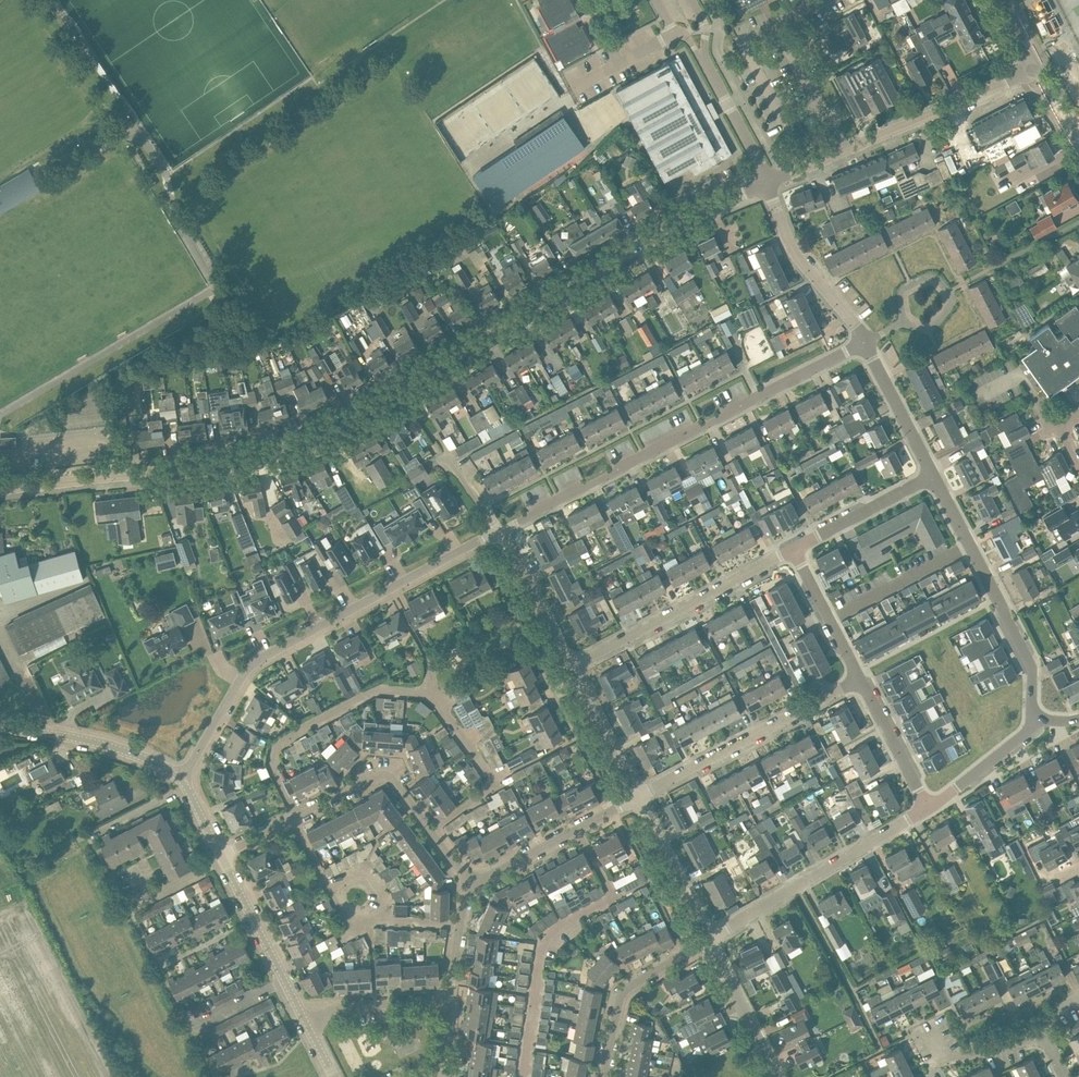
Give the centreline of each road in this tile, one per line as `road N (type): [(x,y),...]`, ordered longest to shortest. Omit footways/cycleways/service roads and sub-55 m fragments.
road 1 (unclassified): [(0,489),(226,462),(305,440),(671,230),(768,186)]
road 2 (residential): [(181,778),(260,657),(500,531)]
road 3 (residential): [(500,531),(864,343)]
road 4 (unclassified): [(768,186),(1036,69)]
road 5 (residential): [(1033,721),(1028,660),(933,476)]
road 6 (residential): [(709,939),(928,810)]
road 7 (residential): [(635,797),(859,679)]
road 8 (residential): [(570,668),(793,549)]
road 9 (residential): [(296,817),(271,767),(277,744),(375,690),(428,692)]
road 10 (residential): [(428,692),(494,783),(431,832)]
road 11 (unclassified): [(181,778),(115,748),(0,723)]
road 12 (unclassified): [(307,1024),(223,856)]
road 13 (residential): [(602,1076),(623,992),(709,939)]
road 14 (residential): [(864,343),(787,240),(768,186)]
road 15 (residential): [(472,886),(635,797)]
road 16 (residential): [(296,817),(386,775),(431,832)]
road 17 (residential): [(709,939),(635,797)]
road 18 (residential): [(793,549),(933,476)]
road 19 (residential): [(570,668),(500,531)]
road 20 (residential): [(709,939),(776,1076)]
road 21 (residential): [(933,476),(864,343)]
road 22 (residential): [(992,267),(864,343)]
road 23 (residential): [(928,810),(859,679)]
road 24 (residential): [(859,679),(793,549)]
road 25 (residential): [(307,1024),(338,1007),(447,1001)]
road 26 (residential): [(635,797),(570,668)]
road 27 (residential): [(1045,1037),(943,1060),(928,1029)]
road 28 (residential): [(928,810),(1033,721)]

